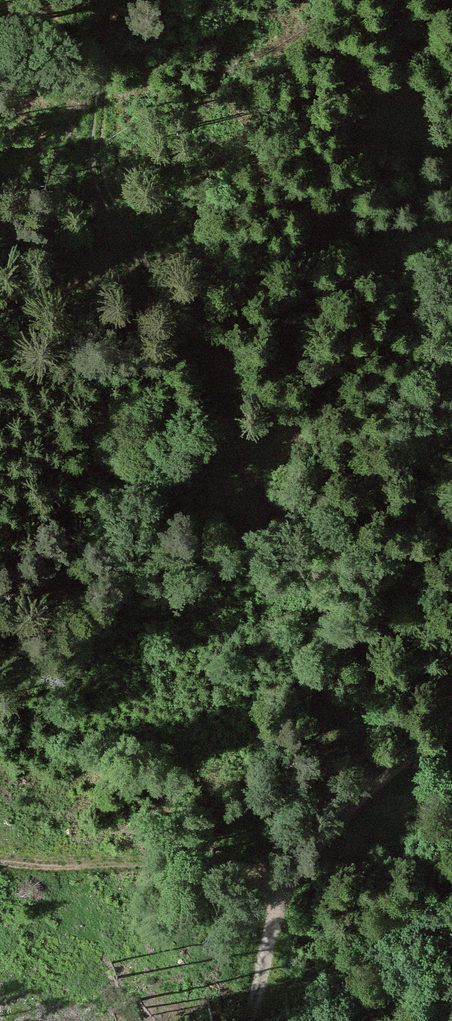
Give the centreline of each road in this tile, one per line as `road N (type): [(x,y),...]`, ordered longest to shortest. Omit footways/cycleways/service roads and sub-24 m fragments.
road 1 (track): [(57,0),(64,151),(343,674),(310,849)]
road 2 (track): [(246,1020),(284,893),(310,849),(451,721)]
road 3 (track): [(0,829),(87,830),(284,893)]
road 4 (track): [(193,226),(0,284)]

